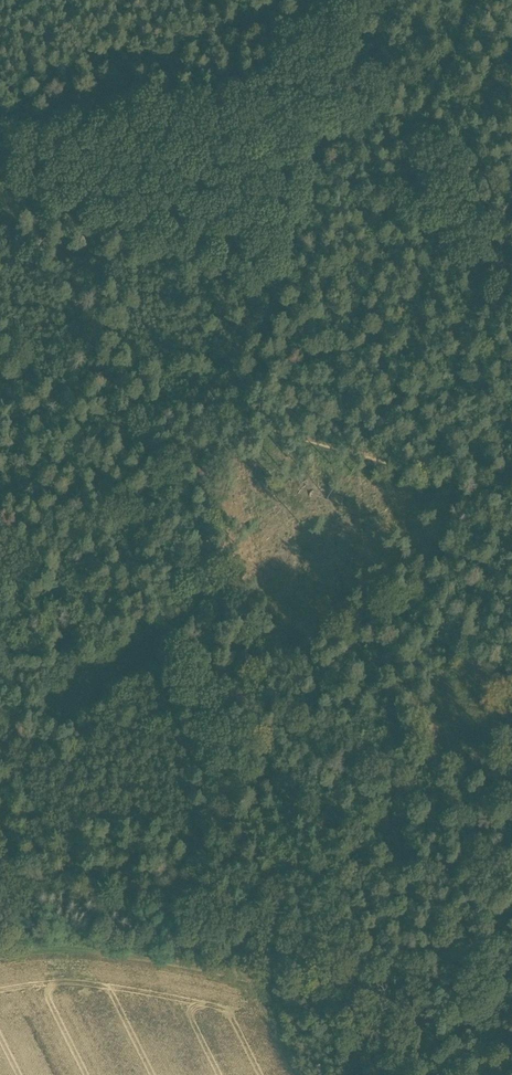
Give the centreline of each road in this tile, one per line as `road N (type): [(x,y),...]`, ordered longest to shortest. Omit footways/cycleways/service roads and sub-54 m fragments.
road 1 (track): [(231,418),(240,413),(363,0)]
road 2 (track): [(0,952),(55,940),(246,979)]

